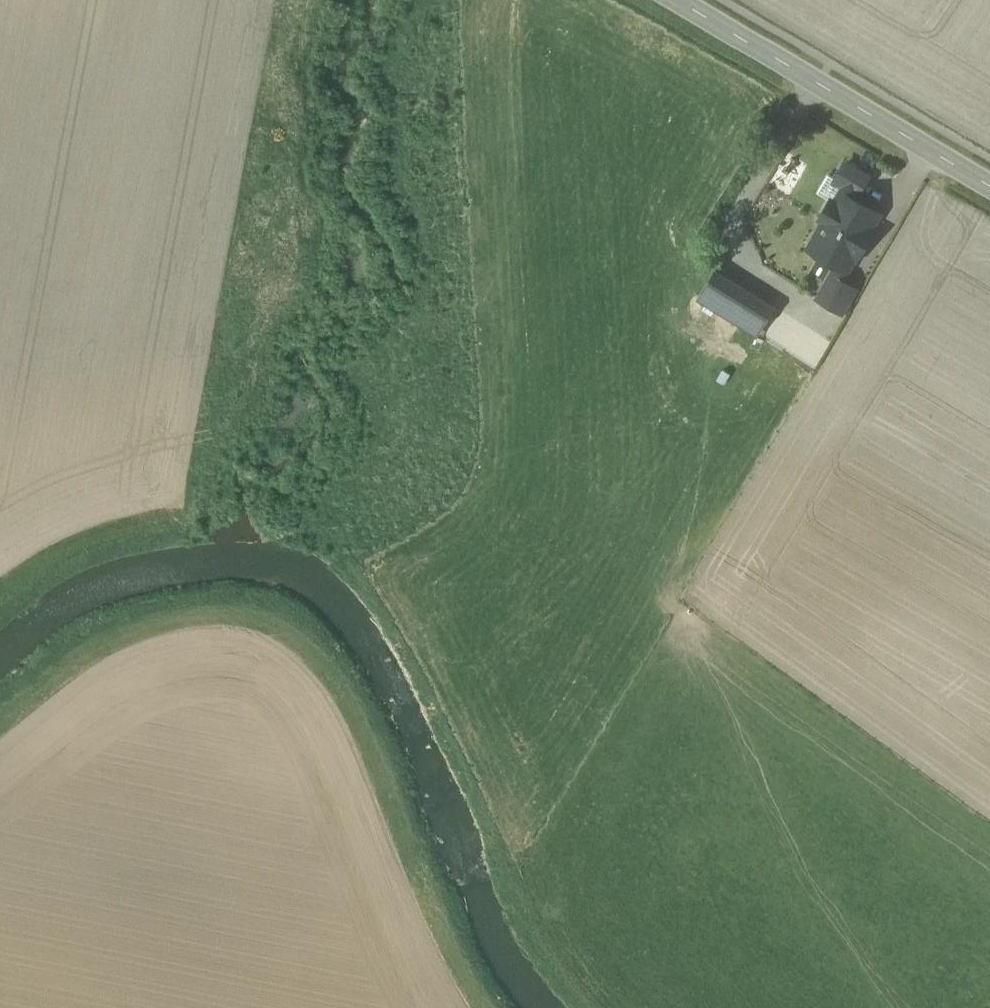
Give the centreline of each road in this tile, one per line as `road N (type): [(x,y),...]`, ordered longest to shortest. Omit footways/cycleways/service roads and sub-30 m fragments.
road 1 (secondary): [(676,0),(989,189)]

